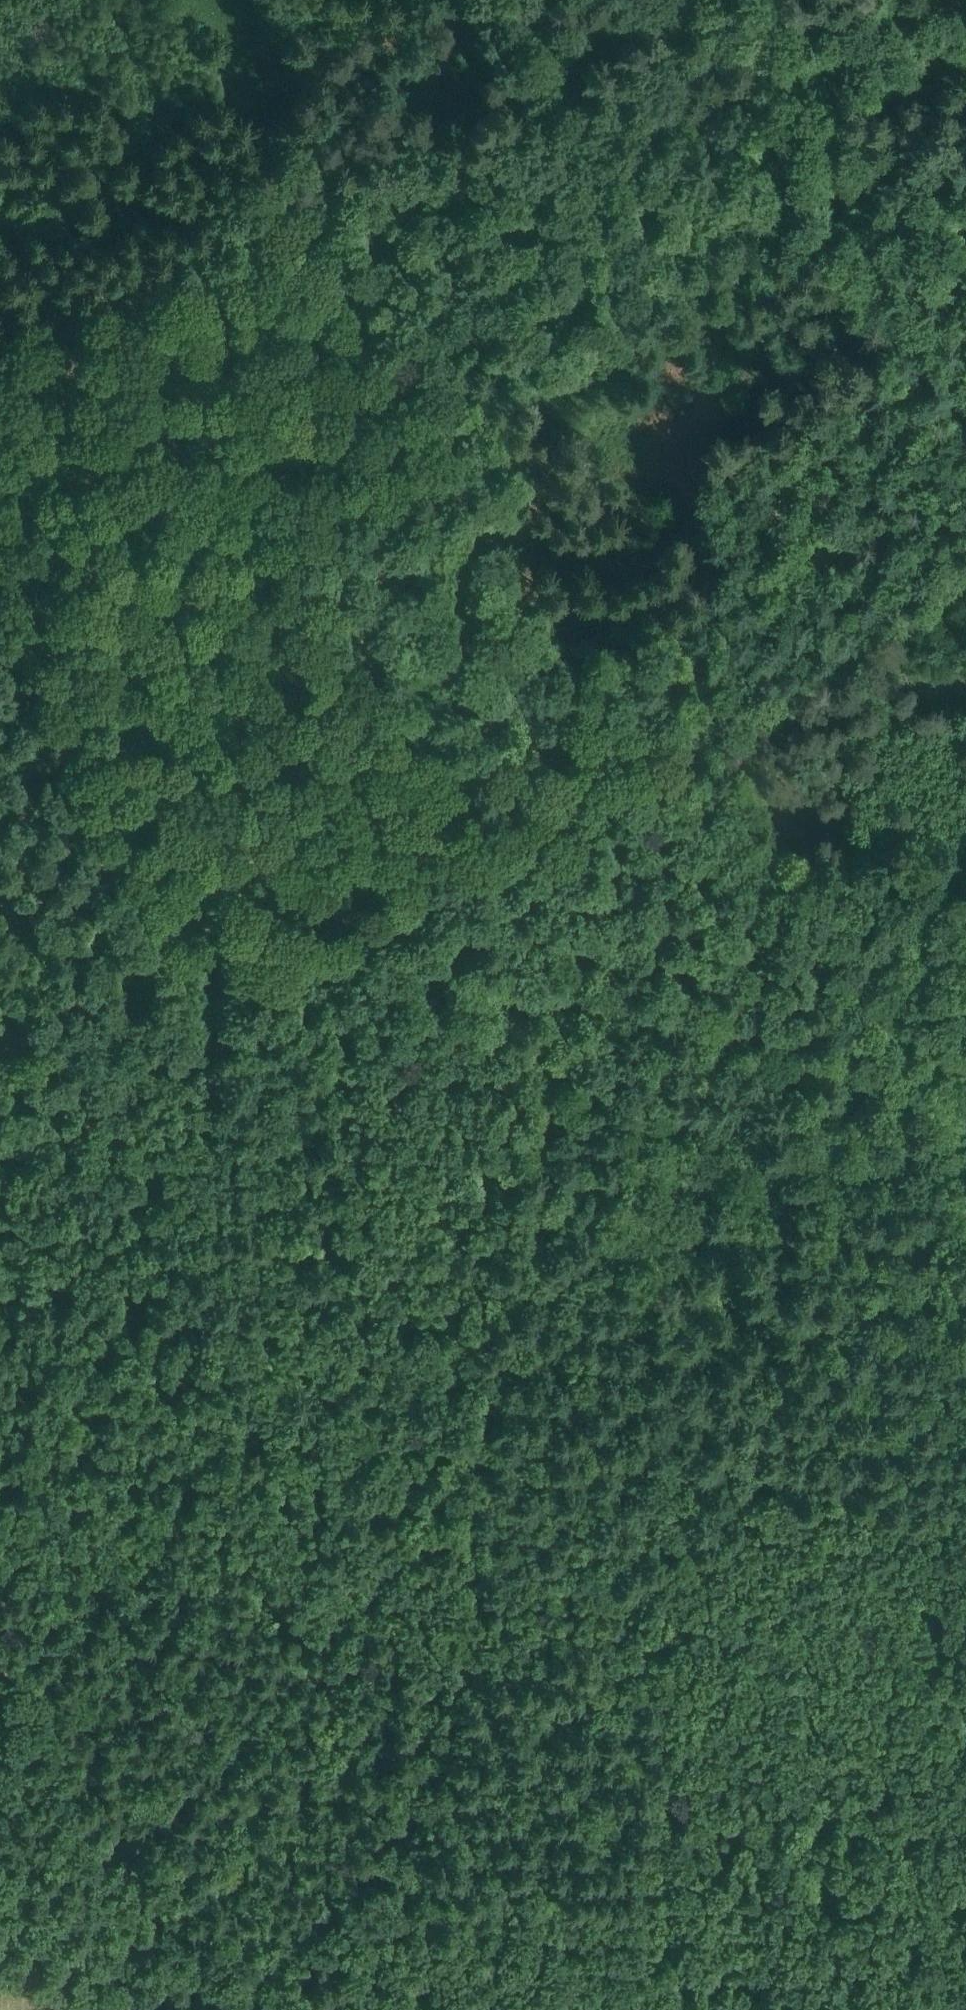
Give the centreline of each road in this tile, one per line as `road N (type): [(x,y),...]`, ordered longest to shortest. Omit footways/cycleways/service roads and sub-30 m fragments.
road 1 (track): [(965,1110),(748,1028),(685,1014),(579,994),(294,976),(175,948),(0,626)]
road 2 (track): [(0,351),(653,0)]
road 3 (track): [(0,1153),(294,976)]
road 4 (track): [(965,584),(778,698)]

